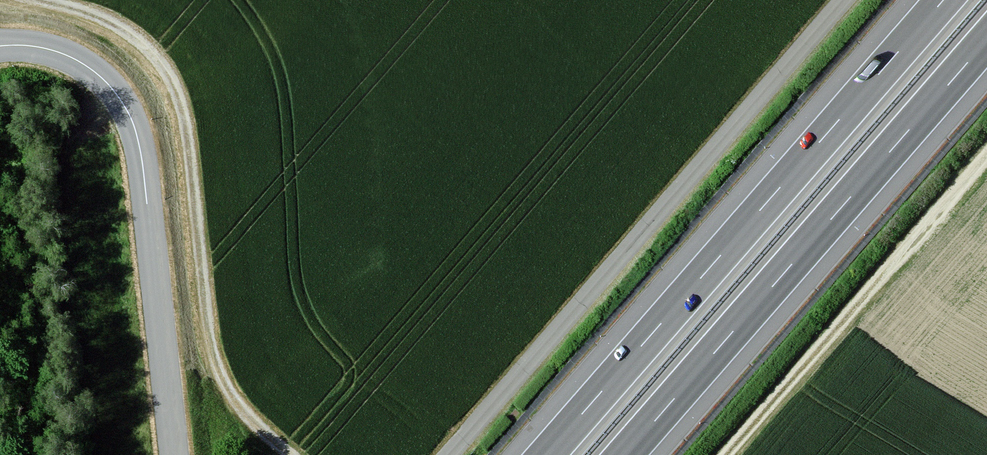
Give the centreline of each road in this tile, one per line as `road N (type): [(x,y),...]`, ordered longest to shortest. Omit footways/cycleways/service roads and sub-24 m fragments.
road 1 (motorway): [(943,0),(546,454)]
road 2 (track): [(449,454),(845,0)]
road 3 (track): [(40,0),(132,36),(172,82),(185,124),(217,364),(244,412),(290,454)]
road 4 (motorway): [(625,454),(986,41)]
road 5 (tertiary): [(175,454),(142,162),(127,111),(82,64),(37,47),(0,46)]
road 6 (track): [(725,454),(986,156)]

